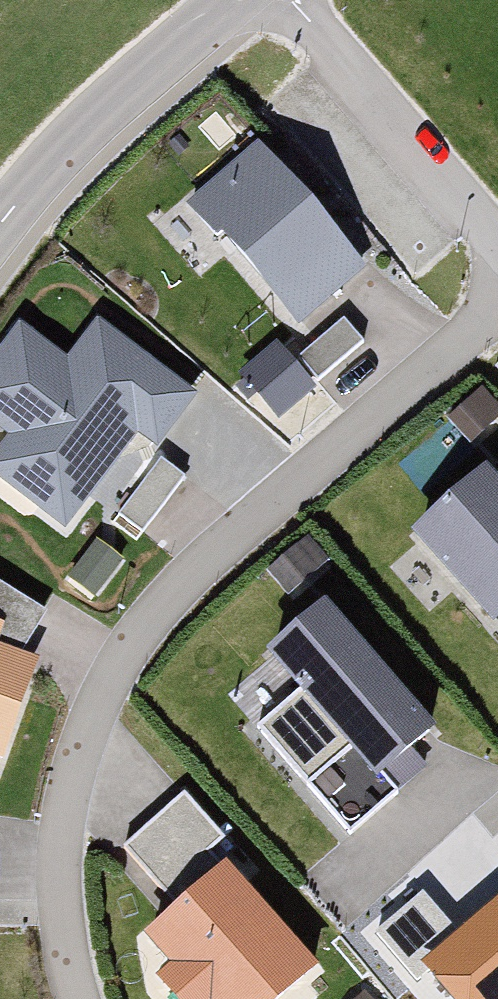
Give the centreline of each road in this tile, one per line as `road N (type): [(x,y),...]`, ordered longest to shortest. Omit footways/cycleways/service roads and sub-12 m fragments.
road 1 (residential): [(497,303),(187,577),(125,653),(81,759),(72,808),(67,865),(91,998)]
road 2 (residential): [(303,0),(497,237)]
road 3 (residential): [(14,207),(237,0)]

